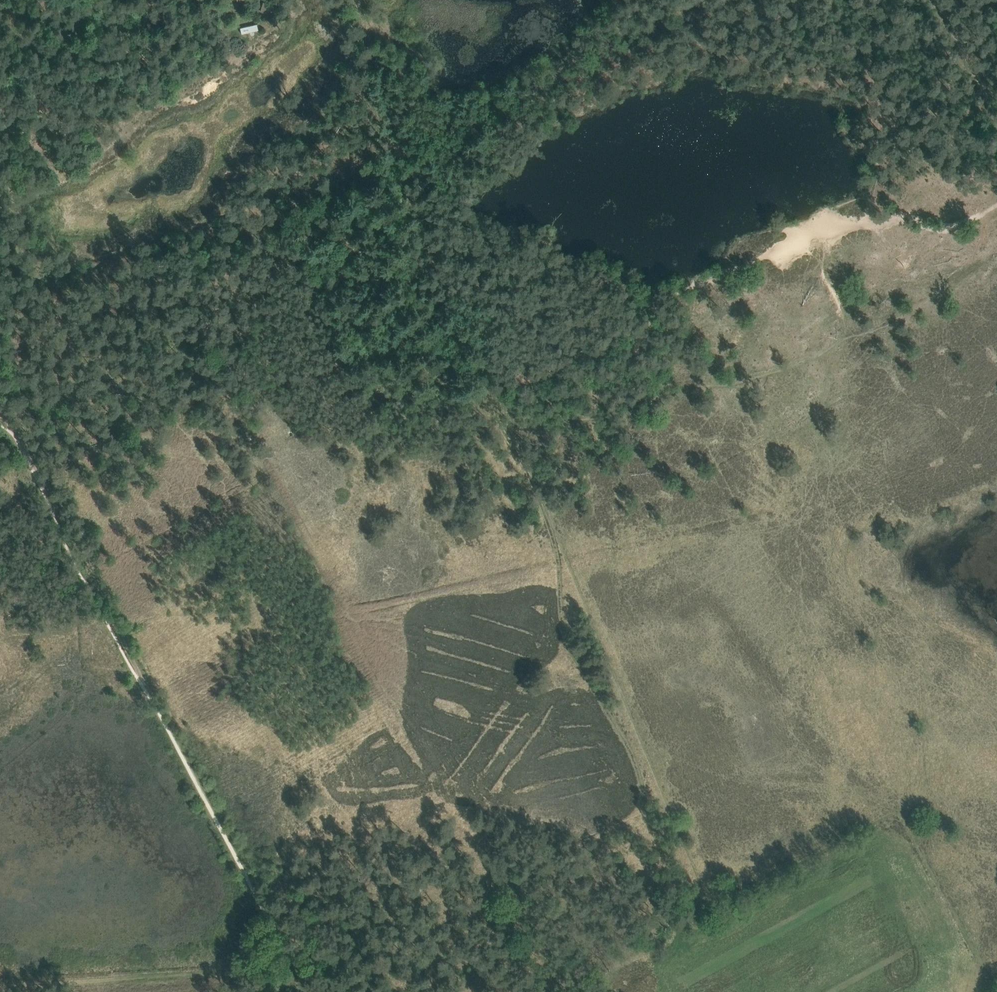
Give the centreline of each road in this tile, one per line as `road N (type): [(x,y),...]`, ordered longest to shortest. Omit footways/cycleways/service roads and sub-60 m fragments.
road 1 (track): [(492,394),(462,351),(435,341),(362,346),(173,402),(49,409),(11,420)]
road 2 (track): [(492,394),(551,533)]
road 3 (track): [(935,0),(996,122)]

